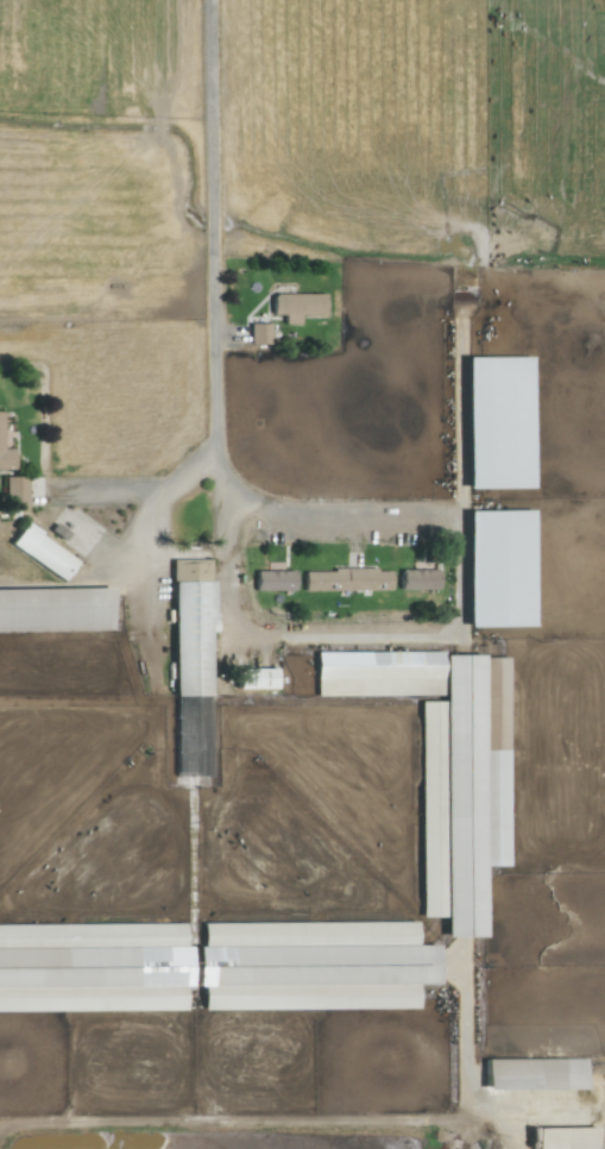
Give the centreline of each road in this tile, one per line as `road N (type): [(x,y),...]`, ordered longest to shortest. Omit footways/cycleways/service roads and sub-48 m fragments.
road 1 (residential): [(220,0),(218,328)]

